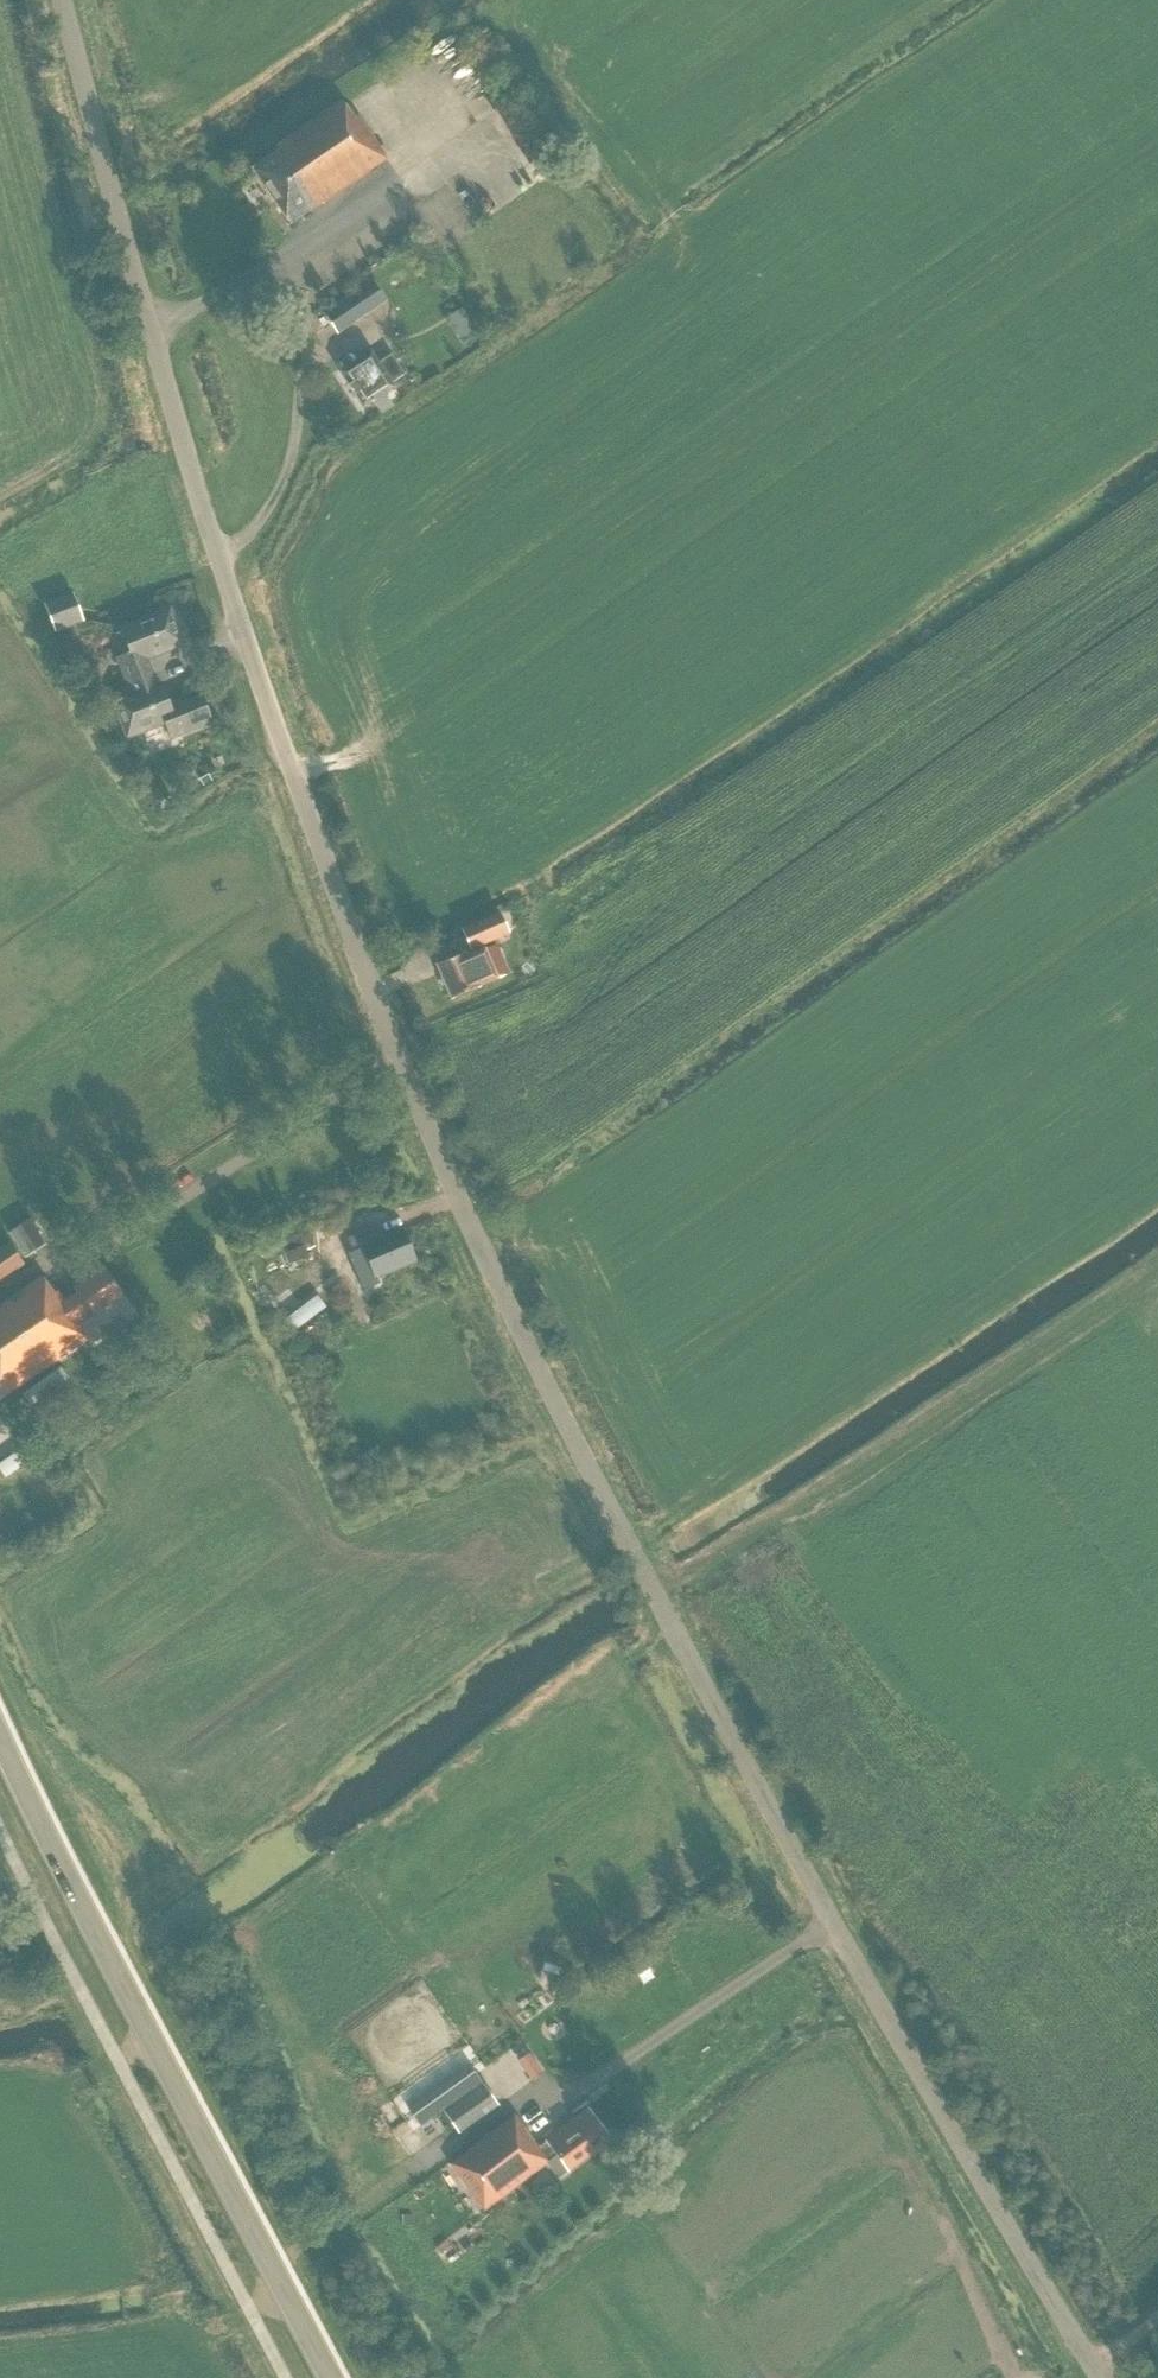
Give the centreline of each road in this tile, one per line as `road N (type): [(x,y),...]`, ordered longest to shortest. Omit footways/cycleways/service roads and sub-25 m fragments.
road 1 (unclassified): [(1097,2377),(846,1947),(653,1593),(450,1184),(340,908),(236,604),(62,0)]
road 2 (secondary): [(331,2377),(150,2043),(0,1736)]

